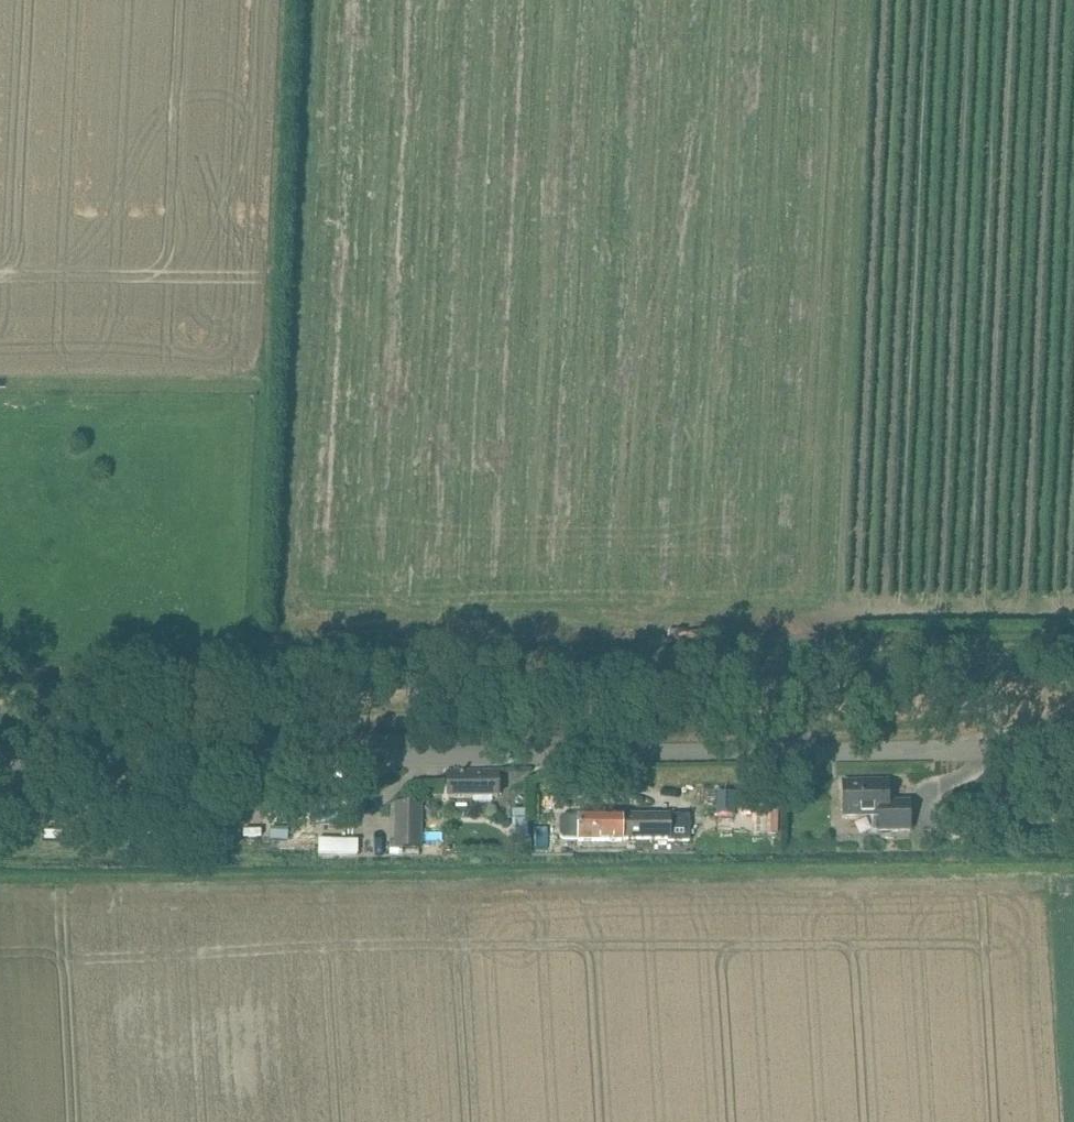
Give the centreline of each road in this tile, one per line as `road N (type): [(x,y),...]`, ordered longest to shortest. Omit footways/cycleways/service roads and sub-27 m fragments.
road 1 (track): [(310,0),(277,653),(1073,647)]
road 2 (track): [(0,712),(1073,698)]
road 3 (tertiary): [(0,760),(1073,748)]
road 4 (track): [(837,647),(866,0)]

